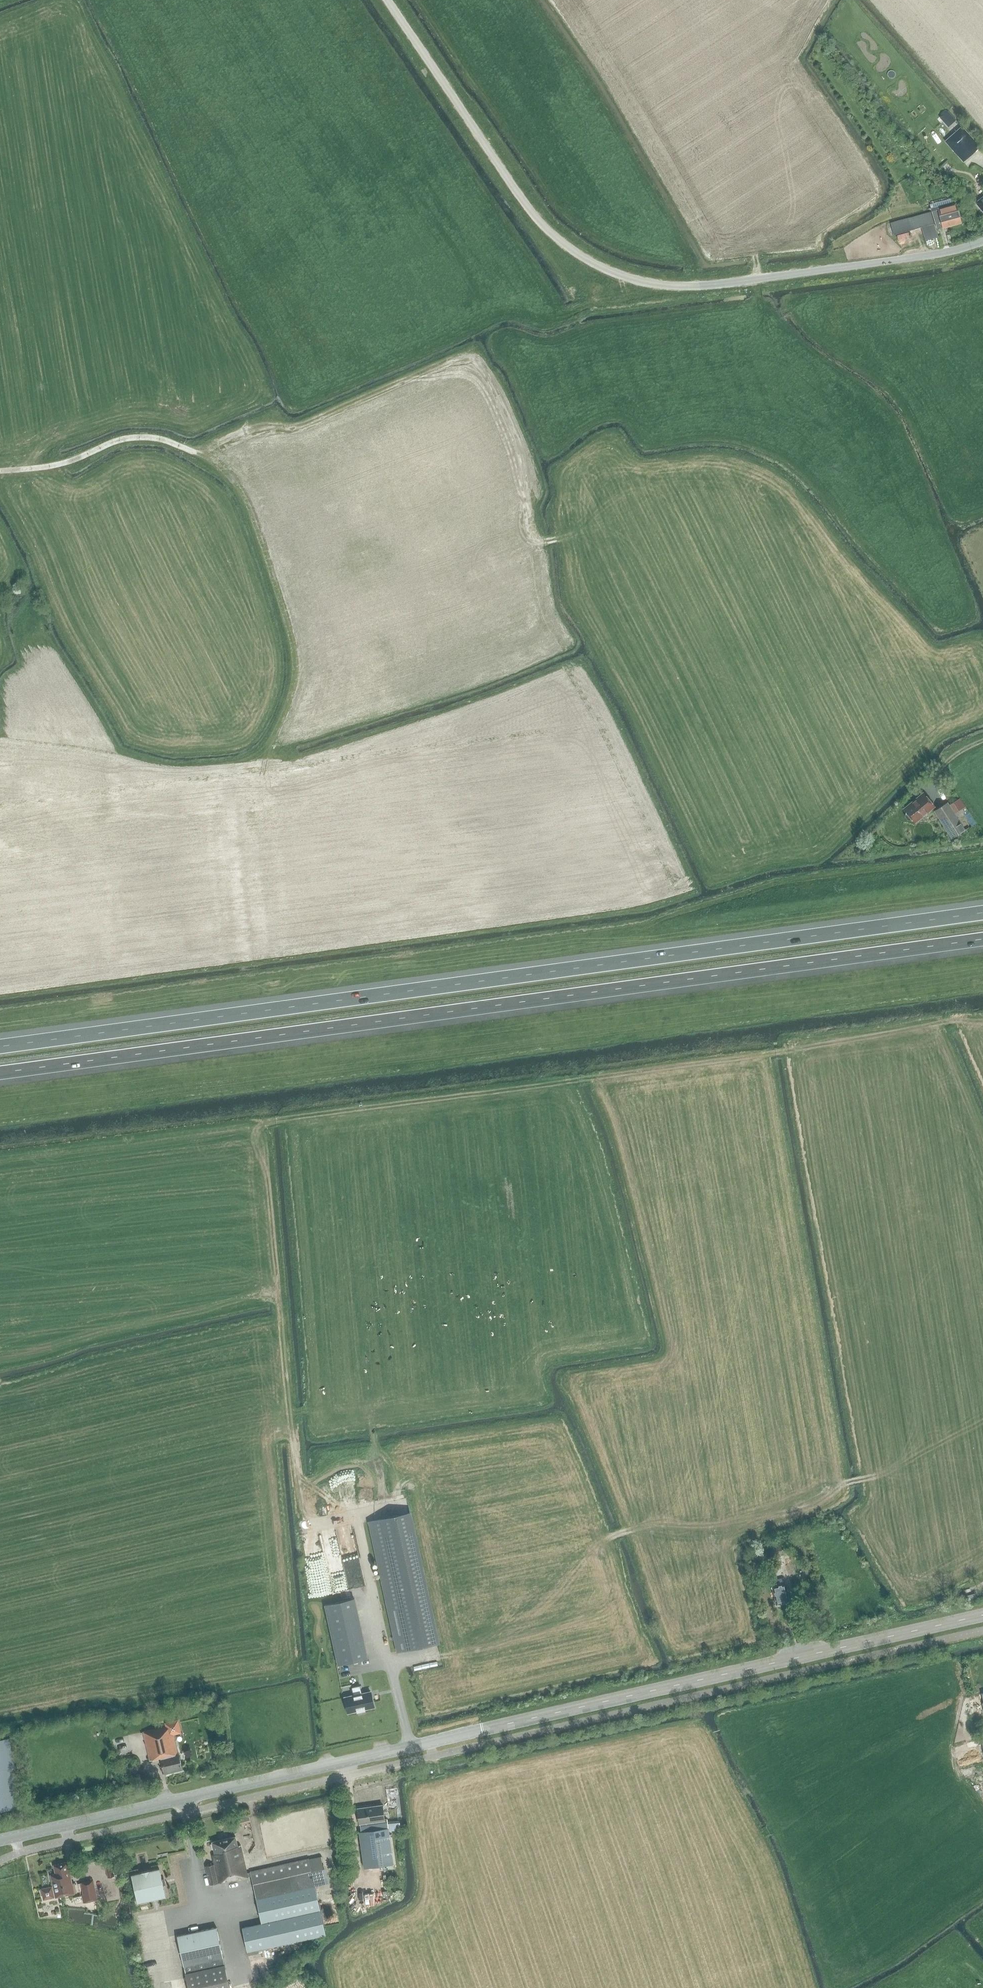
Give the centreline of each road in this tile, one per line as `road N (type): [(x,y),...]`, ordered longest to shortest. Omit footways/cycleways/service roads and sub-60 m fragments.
road 1 (secondary): [(0,1840),(982,1615)]
road 2 (motorway): [(982,912),(0,1047)]
road 3 (motorway): [(0,1073),(982,940)]
road 4 (unclassified): [(982,241),(719,285),(651,285),(622,276),(565,246),(528,209),(387,0)]
road 5 (track): [(291,1425),(299,1497),(311,1526),(400,1505)]
road 6 (track): [(356,1515),(383,1638)]

